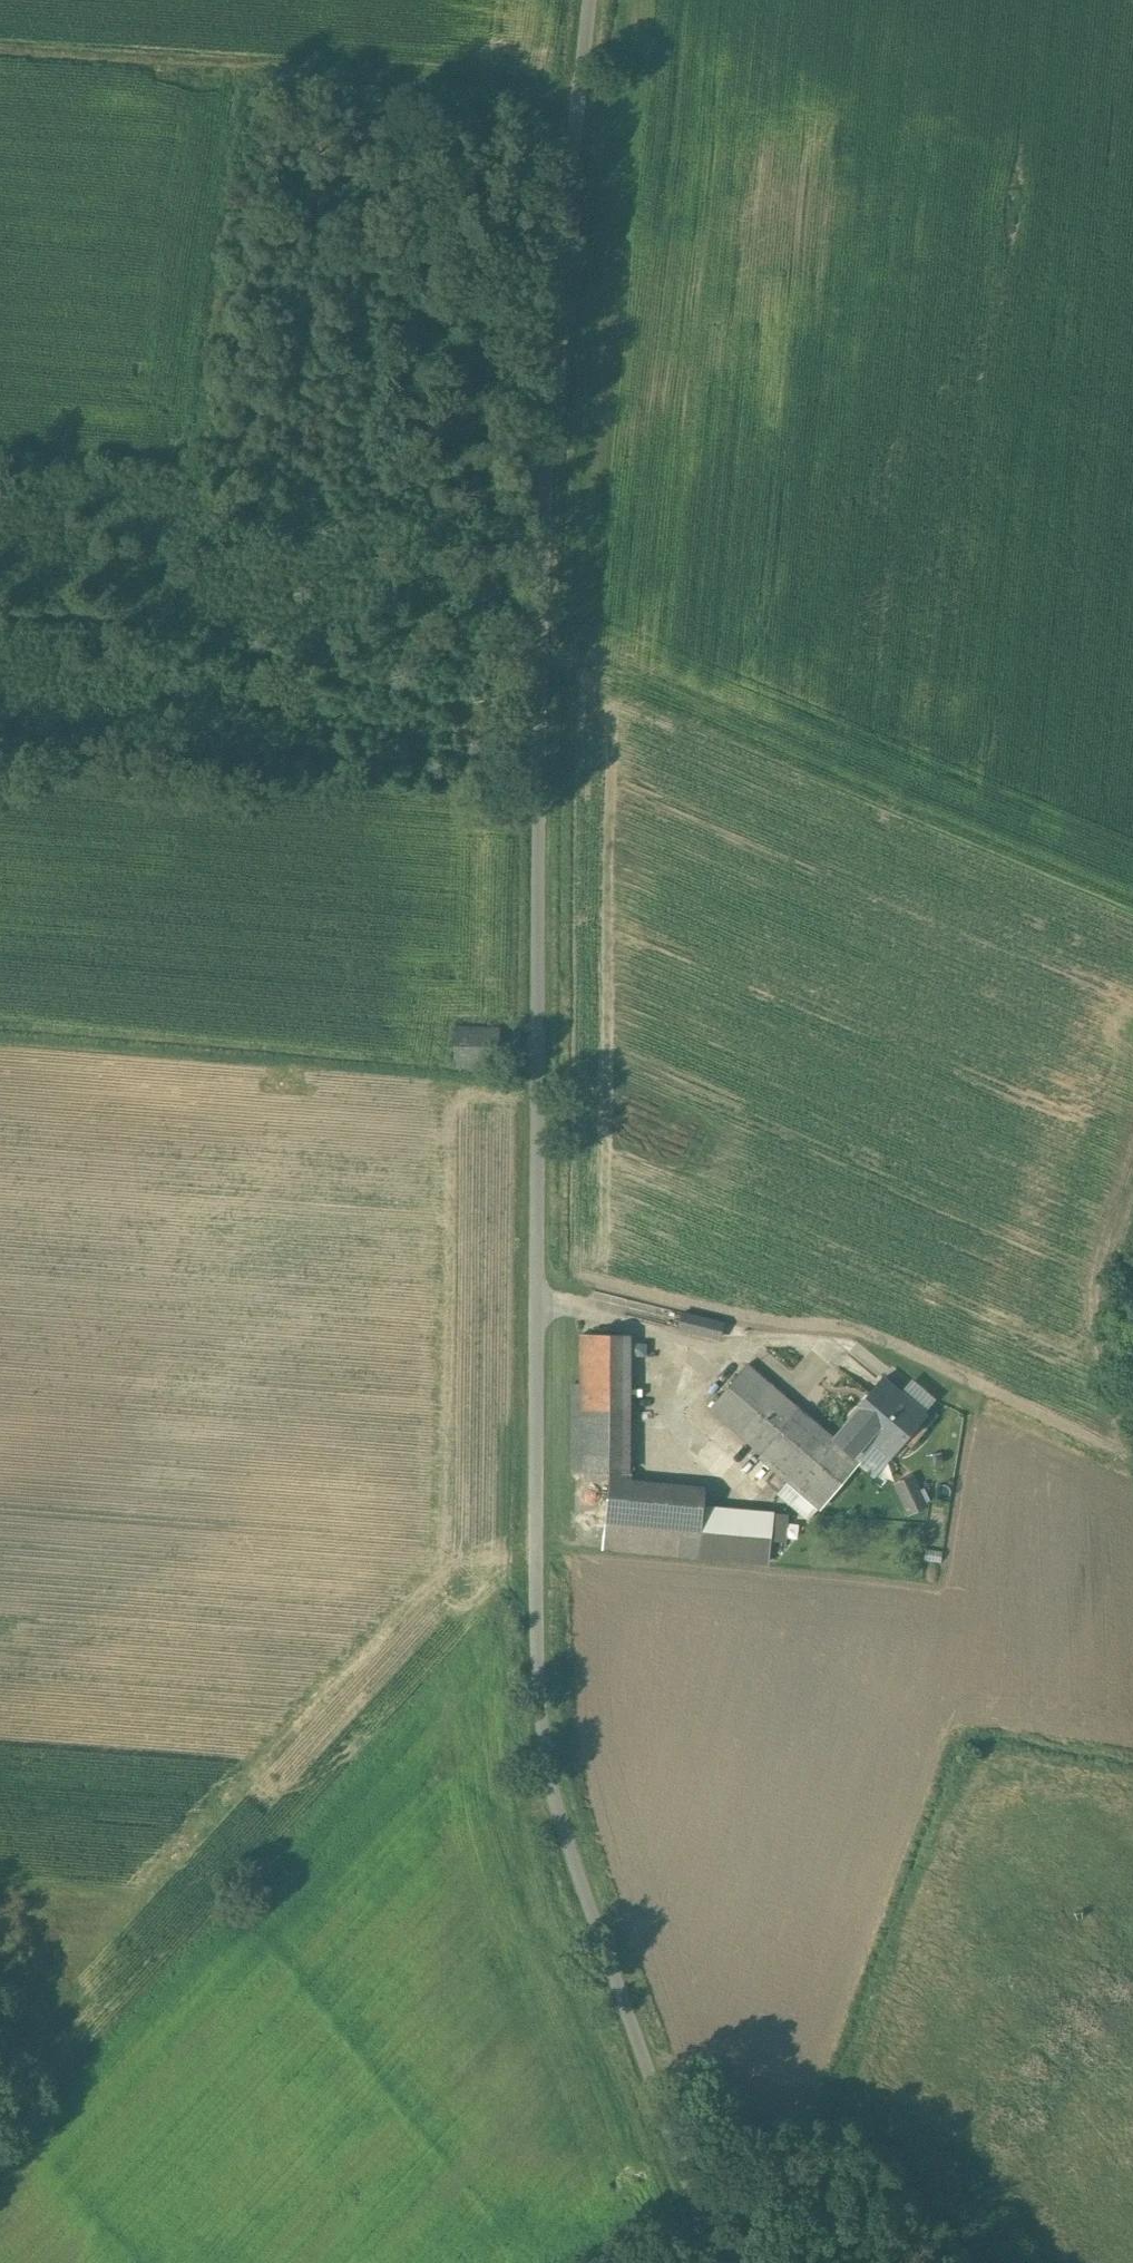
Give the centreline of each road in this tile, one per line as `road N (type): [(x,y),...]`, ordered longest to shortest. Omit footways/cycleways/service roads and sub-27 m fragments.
road 1 (unclassified): [(722,2262),(564,1816),(544,1702),(529,1044),(551,396),(591,0)]
road 2 (track): [(0,40),(581,101)]
road 3 (track): [(791,1344),(859,1346),(1132,1470)]

